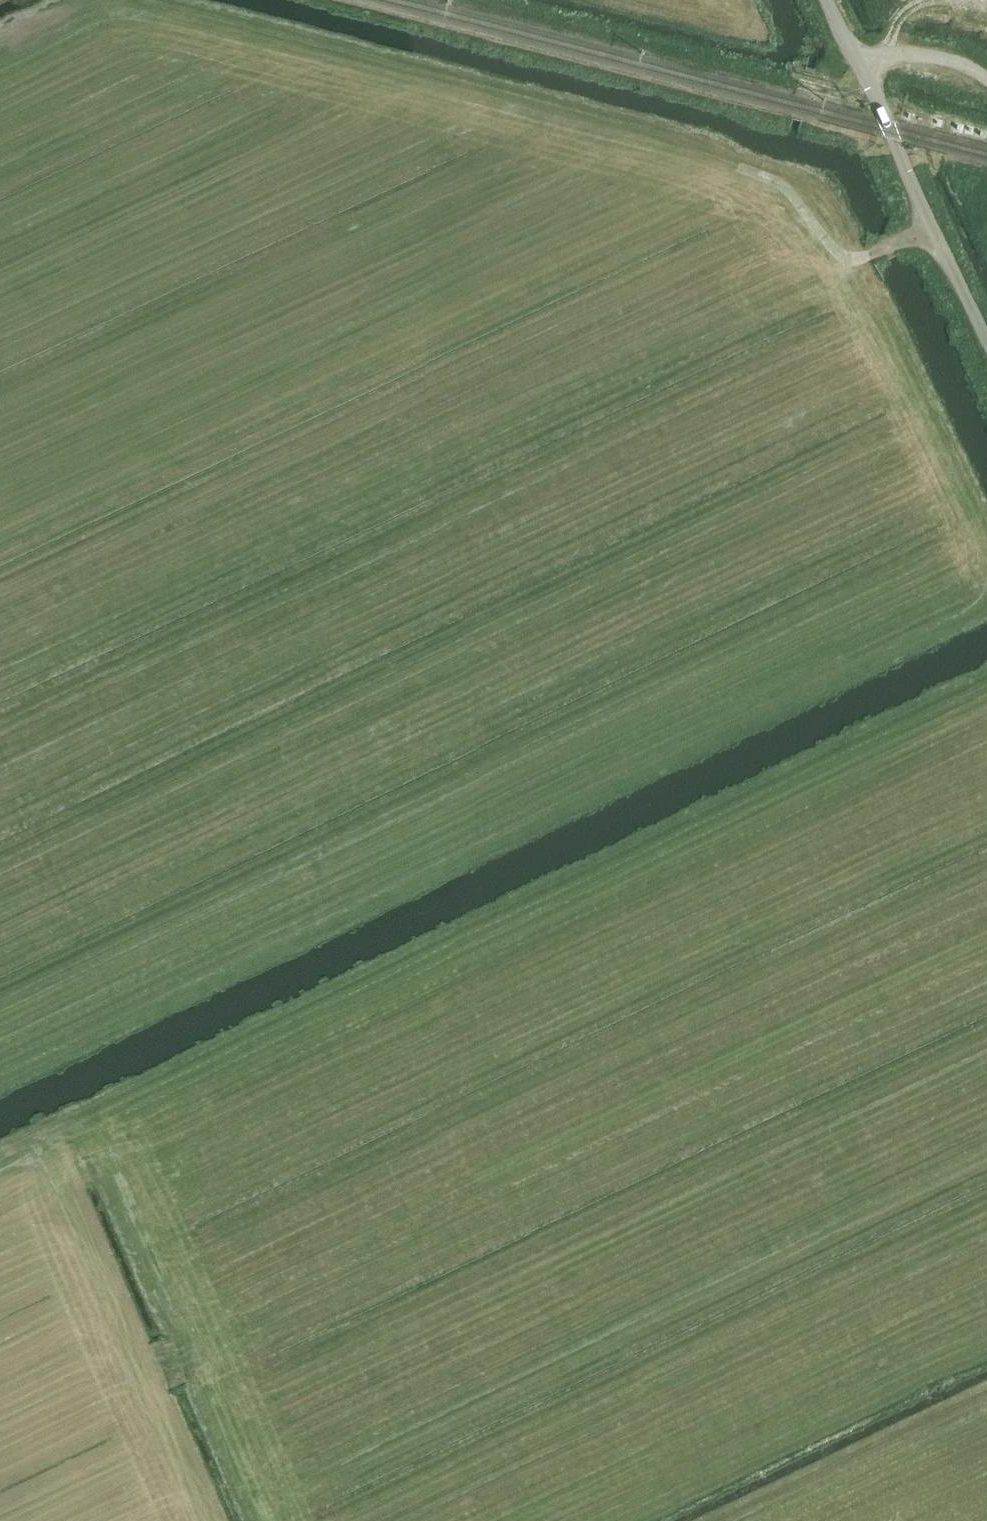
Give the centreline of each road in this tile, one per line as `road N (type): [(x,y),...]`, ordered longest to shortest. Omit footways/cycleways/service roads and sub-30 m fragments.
road 1 (unclassified): [(986,337),(826,0)]

